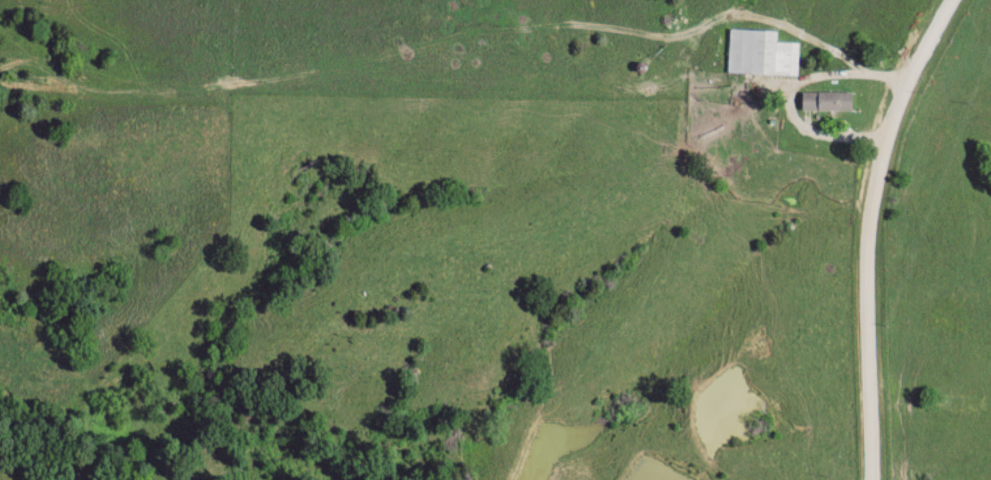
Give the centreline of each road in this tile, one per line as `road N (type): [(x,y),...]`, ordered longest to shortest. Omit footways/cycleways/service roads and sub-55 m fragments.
road 1 (residential): [(874,479),(873,195),(914,65),(950,0)]

